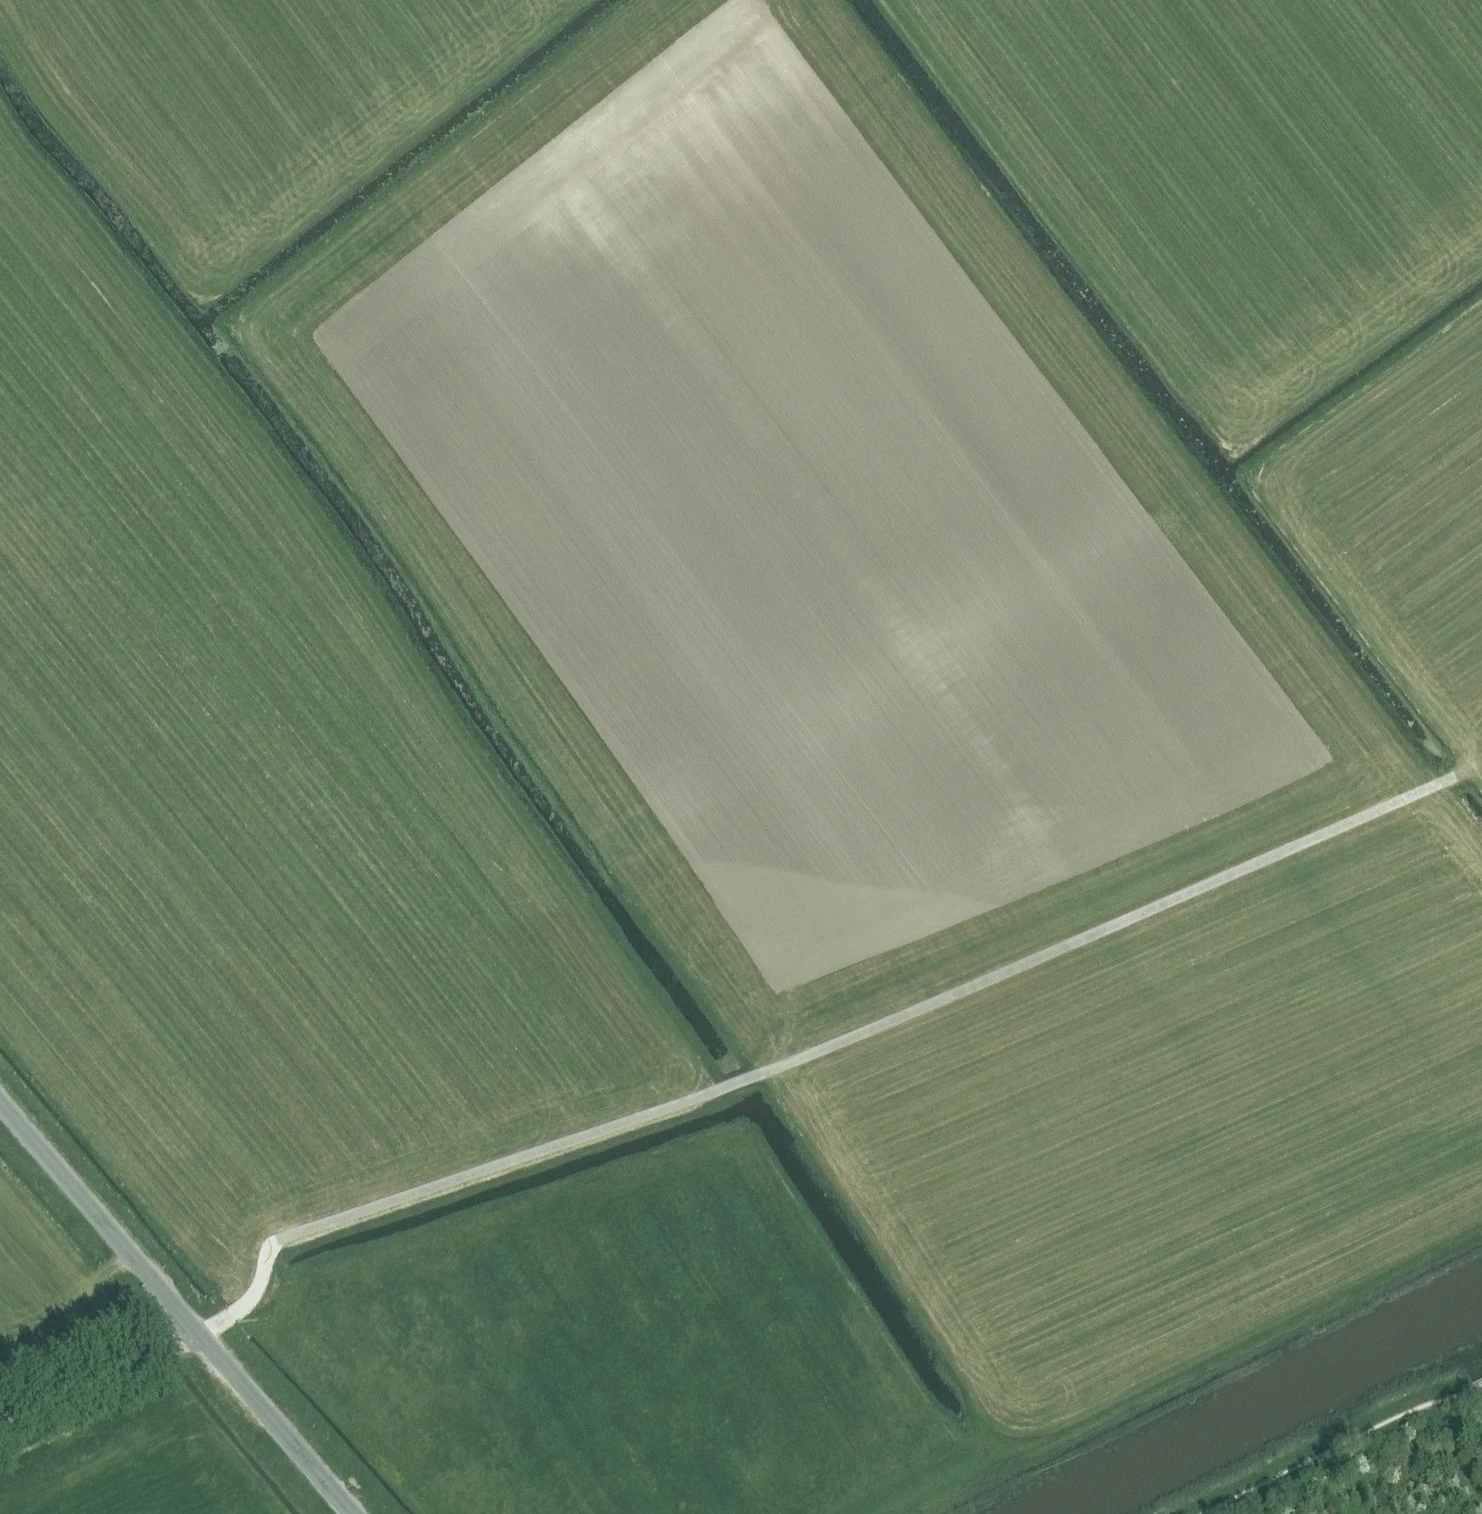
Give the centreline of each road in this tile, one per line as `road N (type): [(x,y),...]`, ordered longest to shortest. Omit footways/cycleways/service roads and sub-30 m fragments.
road 1 (tertiary): [(352,1513),(0,1098)]

